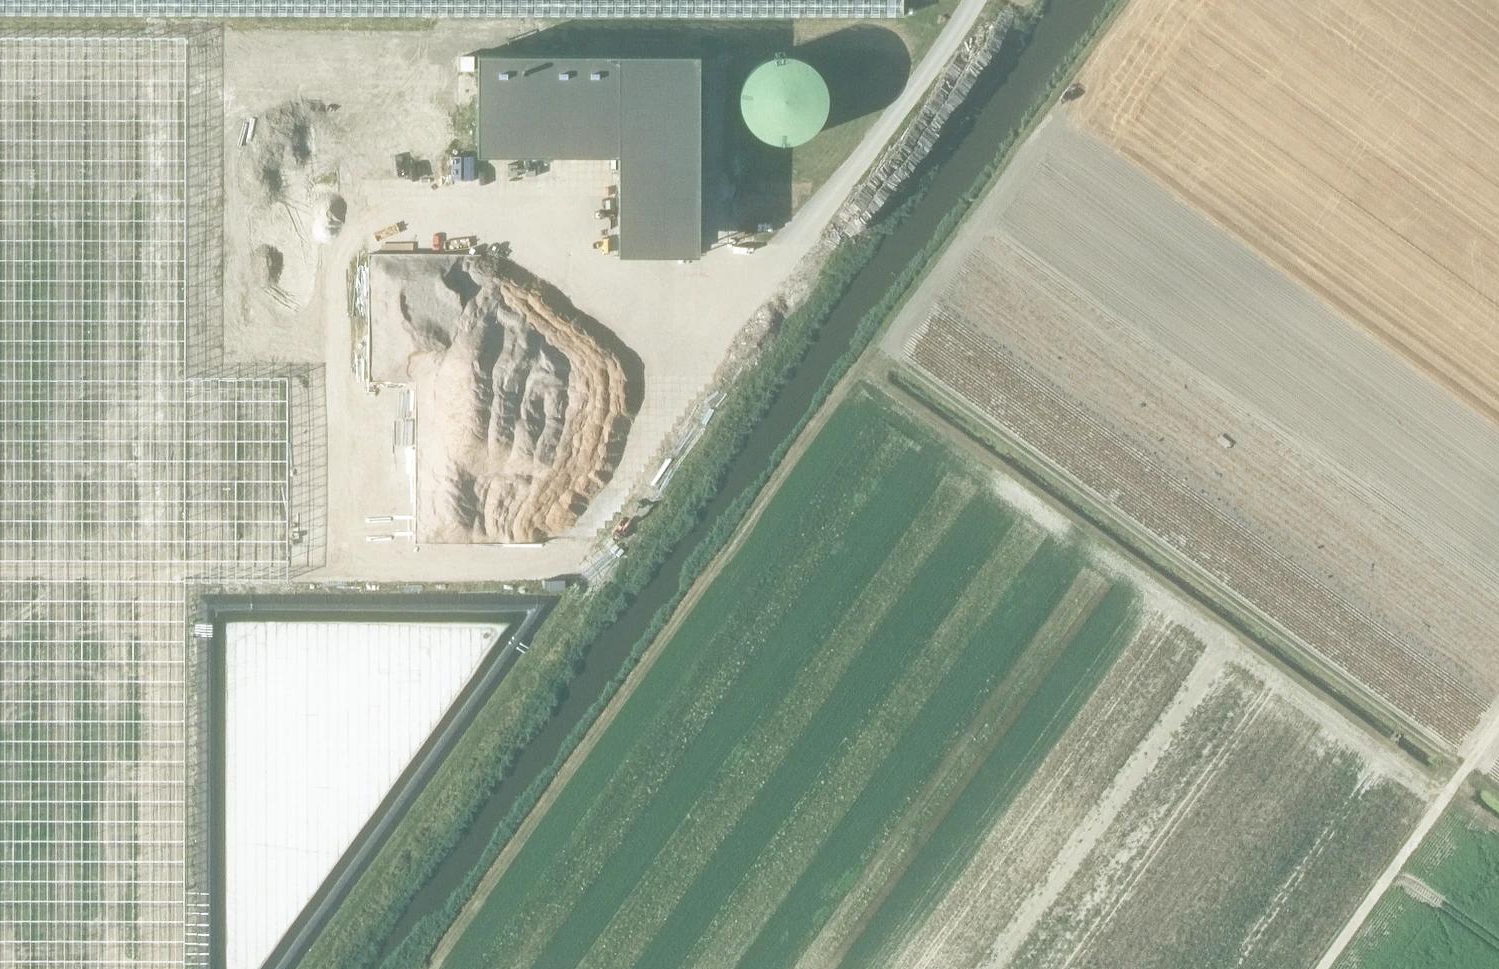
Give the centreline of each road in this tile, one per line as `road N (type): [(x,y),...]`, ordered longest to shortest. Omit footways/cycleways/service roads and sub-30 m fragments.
road 1 (track): [(1498,696),(1302,968)]

